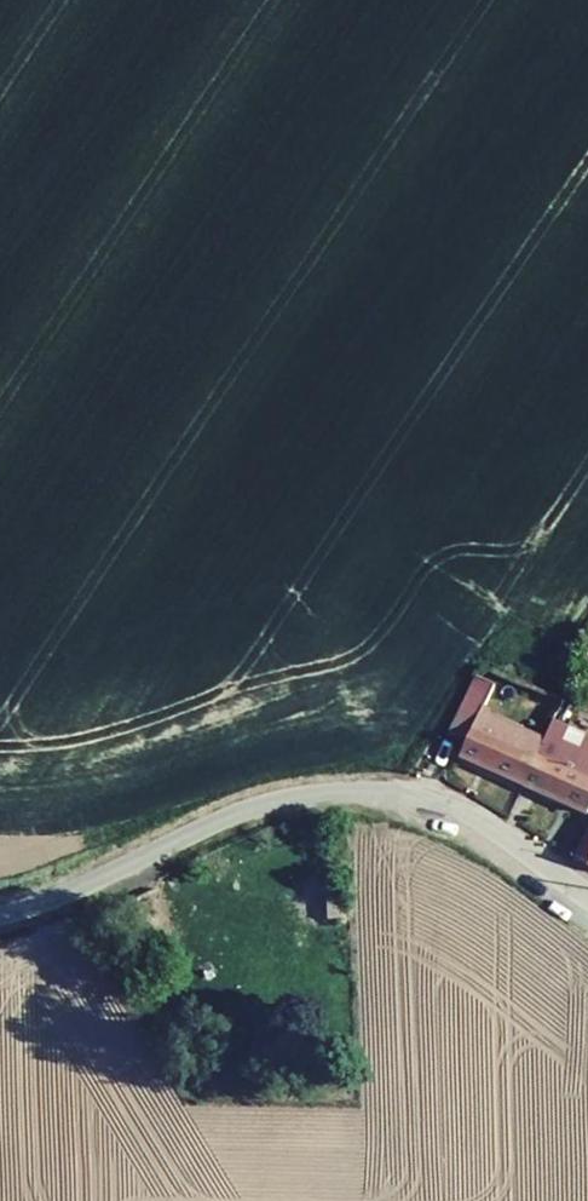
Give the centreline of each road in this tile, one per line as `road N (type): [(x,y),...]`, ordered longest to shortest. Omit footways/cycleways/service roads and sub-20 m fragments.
road 1 (residential): [(0,915),(263,803),(352,789),(454,806),(587,896)]

